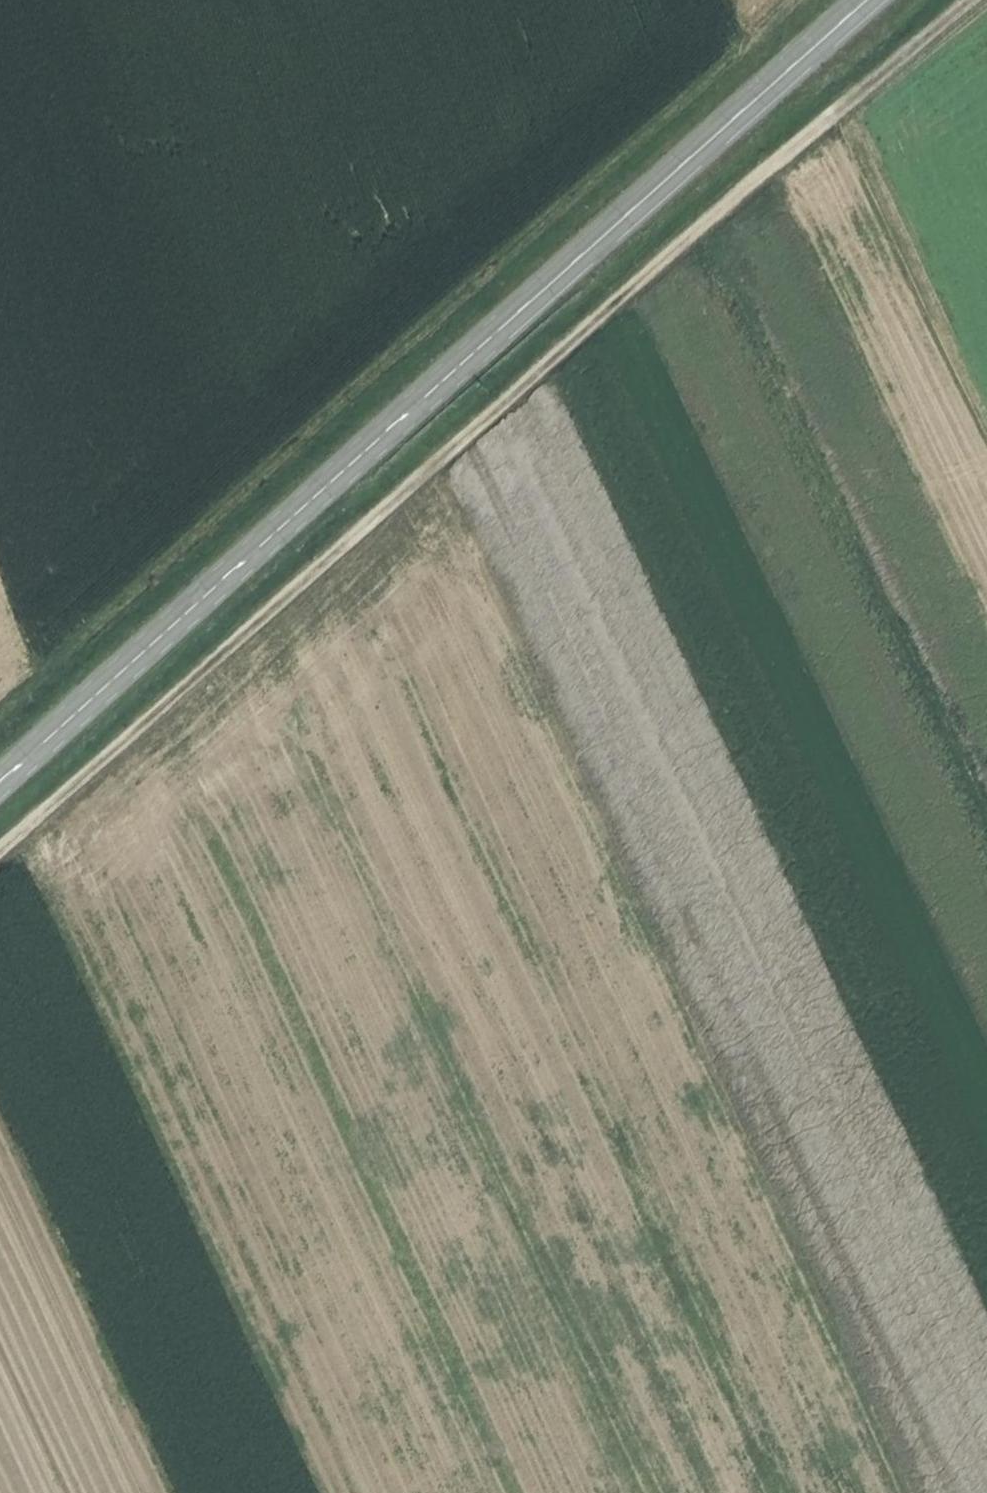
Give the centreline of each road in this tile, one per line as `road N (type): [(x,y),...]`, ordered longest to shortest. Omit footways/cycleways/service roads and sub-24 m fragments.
road 1 (track): [(0,849),(666,257),(970,0)]
road 2 (tertiary): [(0,793),(875,0)]

